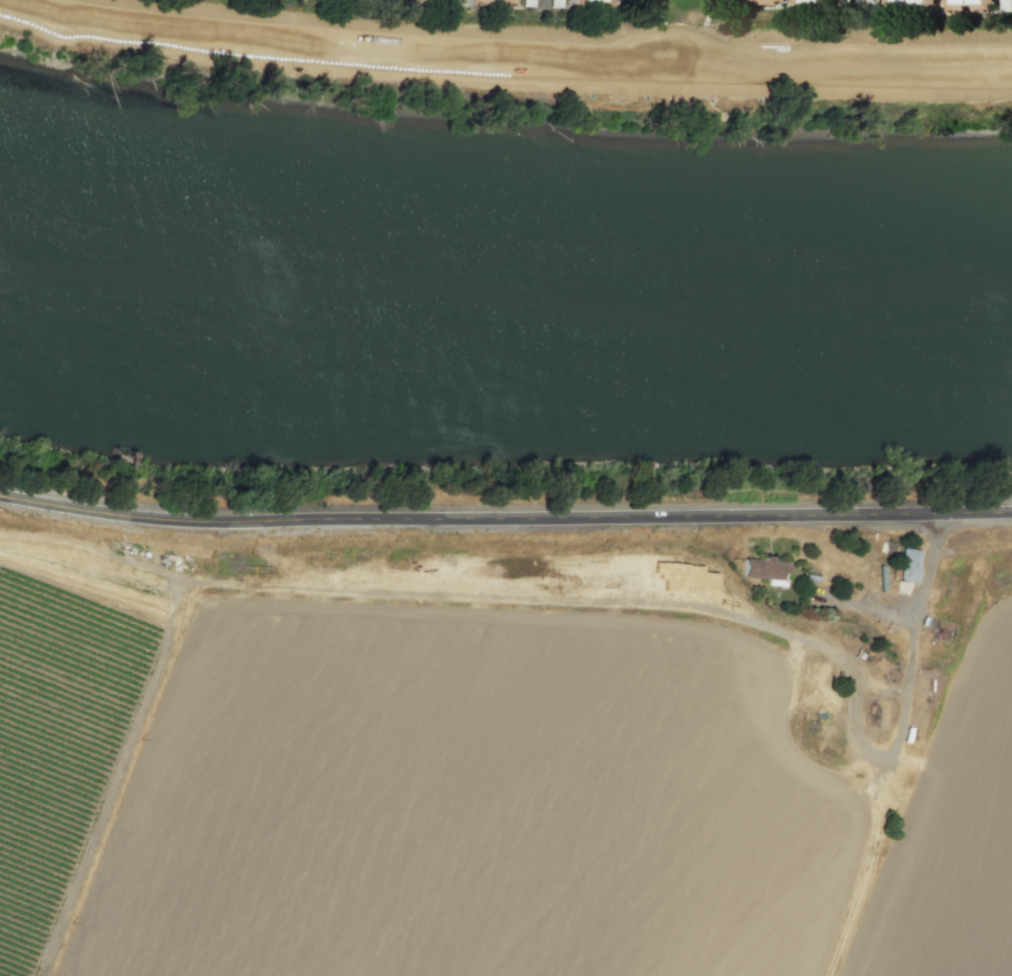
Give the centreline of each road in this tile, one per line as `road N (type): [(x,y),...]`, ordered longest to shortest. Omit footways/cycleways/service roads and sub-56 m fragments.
road 1 (secondary): [(1011,510),(240,521),(91,511),(0,495)]

